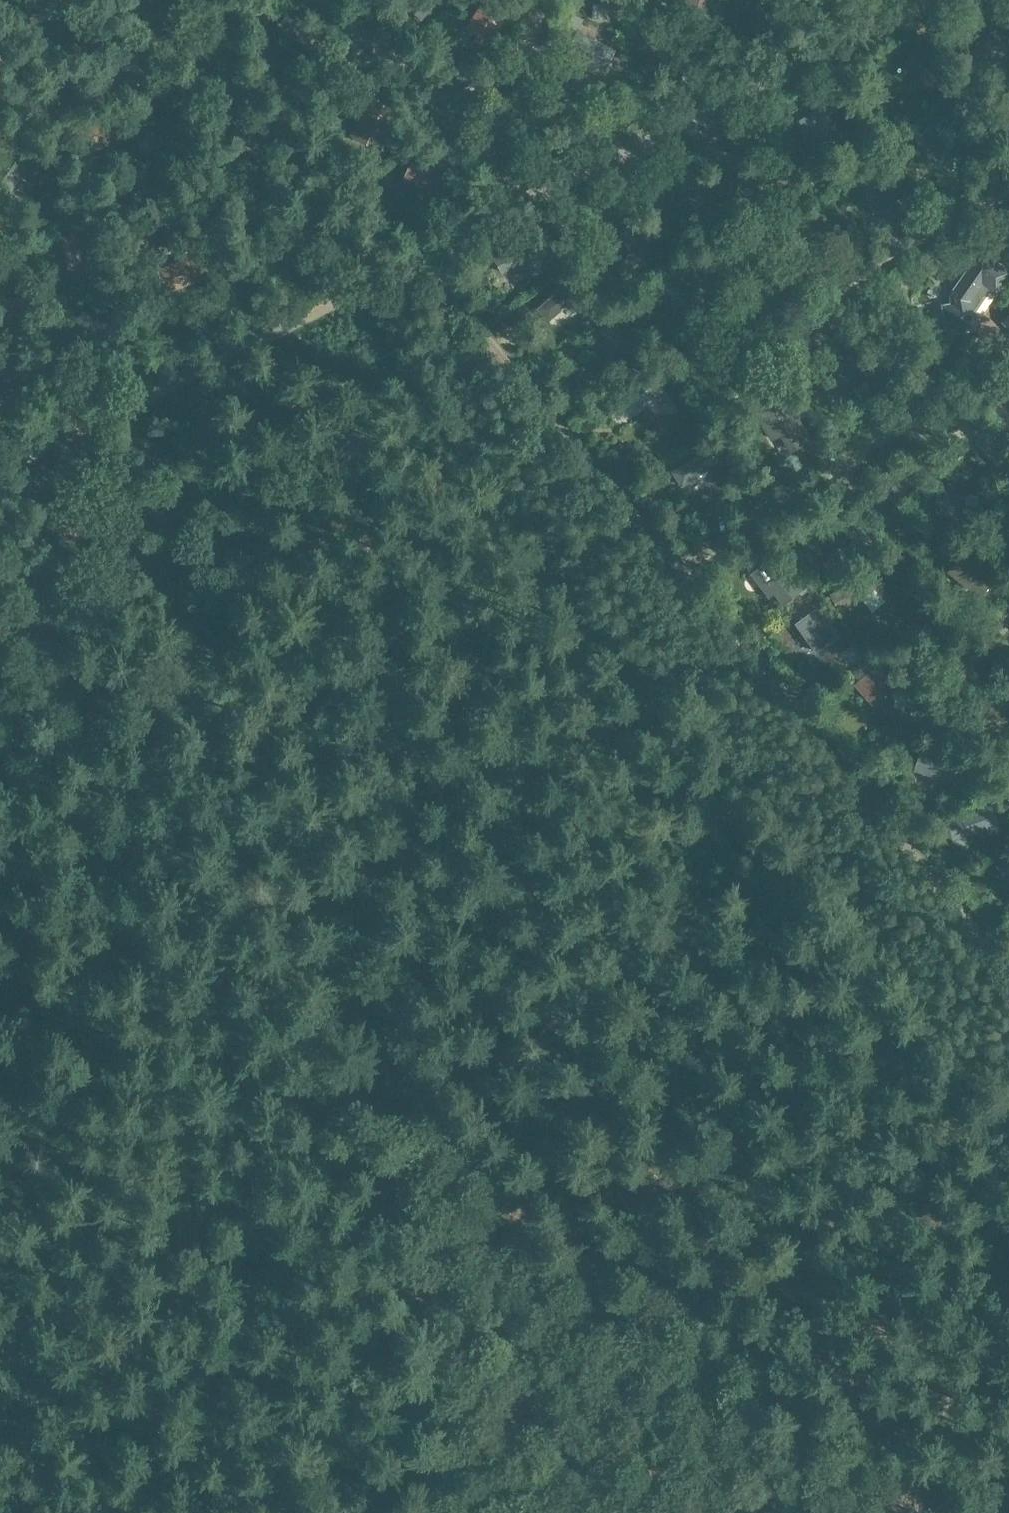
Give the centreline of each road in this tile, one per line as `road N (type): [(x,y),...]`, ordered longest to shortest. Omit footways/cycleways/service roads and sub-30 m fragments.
road 1 (track): [(991,1512),(236,504)]
road 2 (track): [(153,392),(236,504),(381,947),(426,1442)]
road 3 (track): [(427,246),(1008,969)]
road 4 (track): [(427,246),(153,392)]
road 5 (track): [(153,392),(0,469)]

